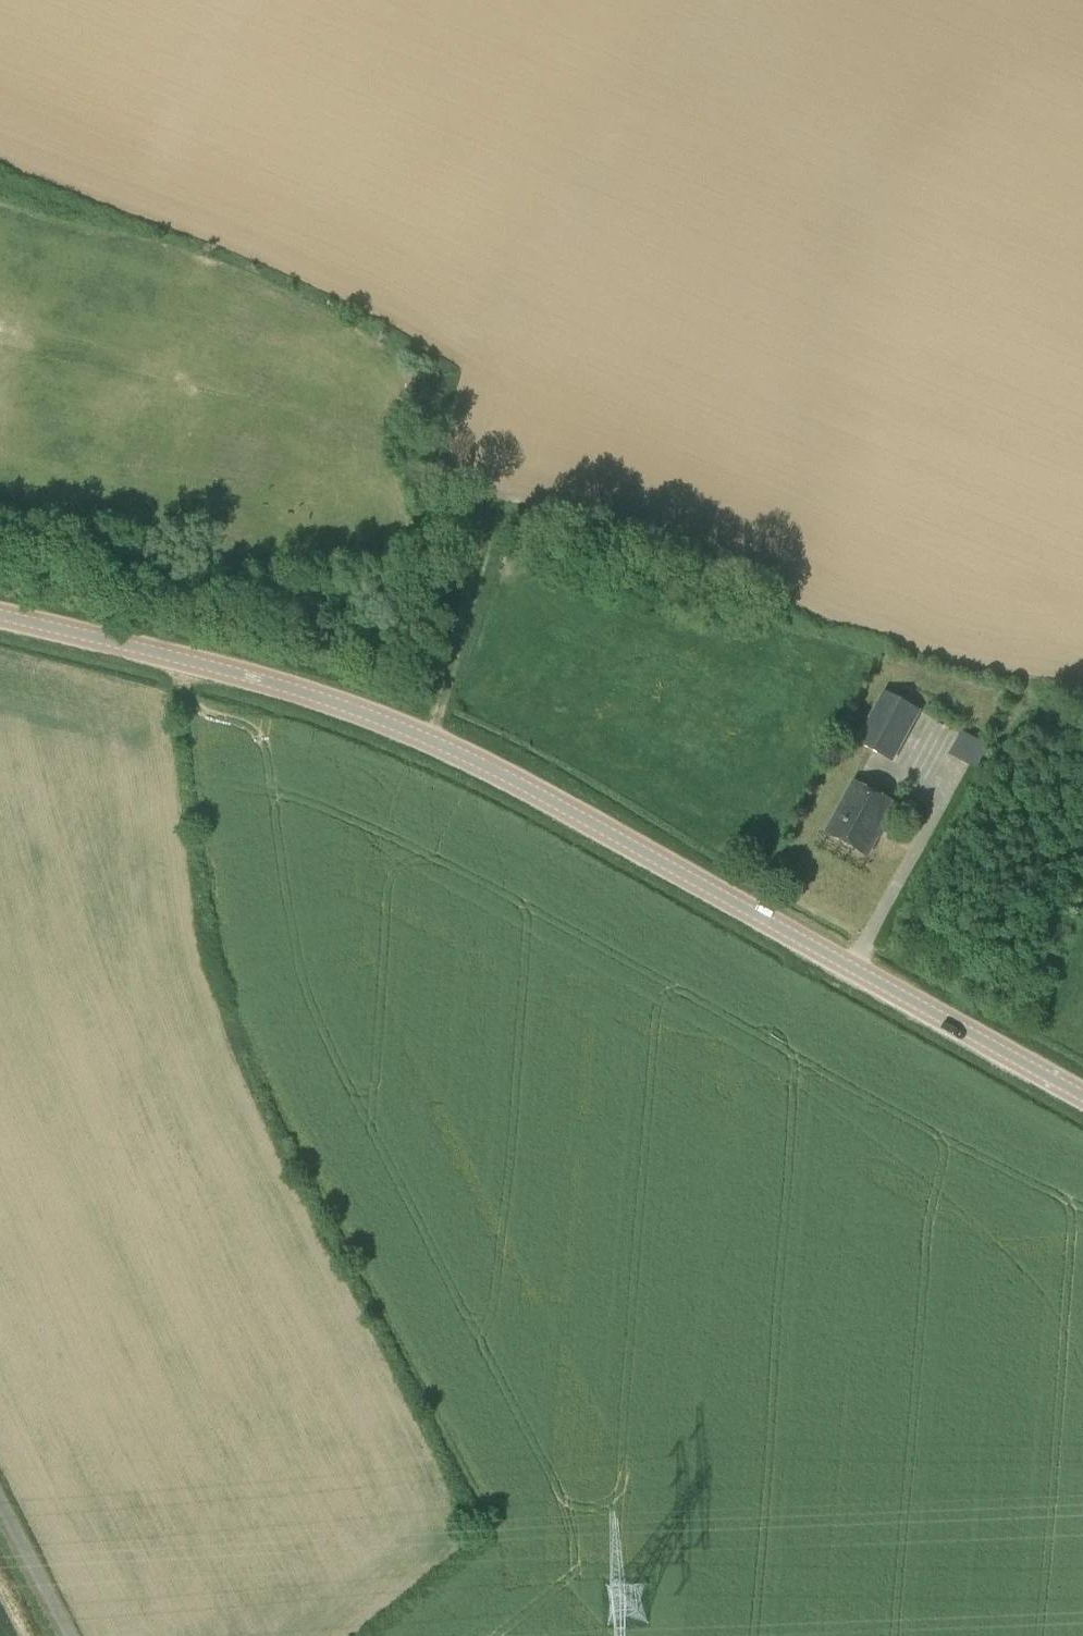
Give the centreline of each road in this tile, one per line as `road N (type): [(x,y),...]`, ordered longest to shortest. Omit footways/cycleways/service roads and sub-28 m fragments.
road 1 (tertiary): [(1082,1093),(442,740),(341,699),(0,613)]
road 2 (unclassified): [(73,1635),(0,1499)]

